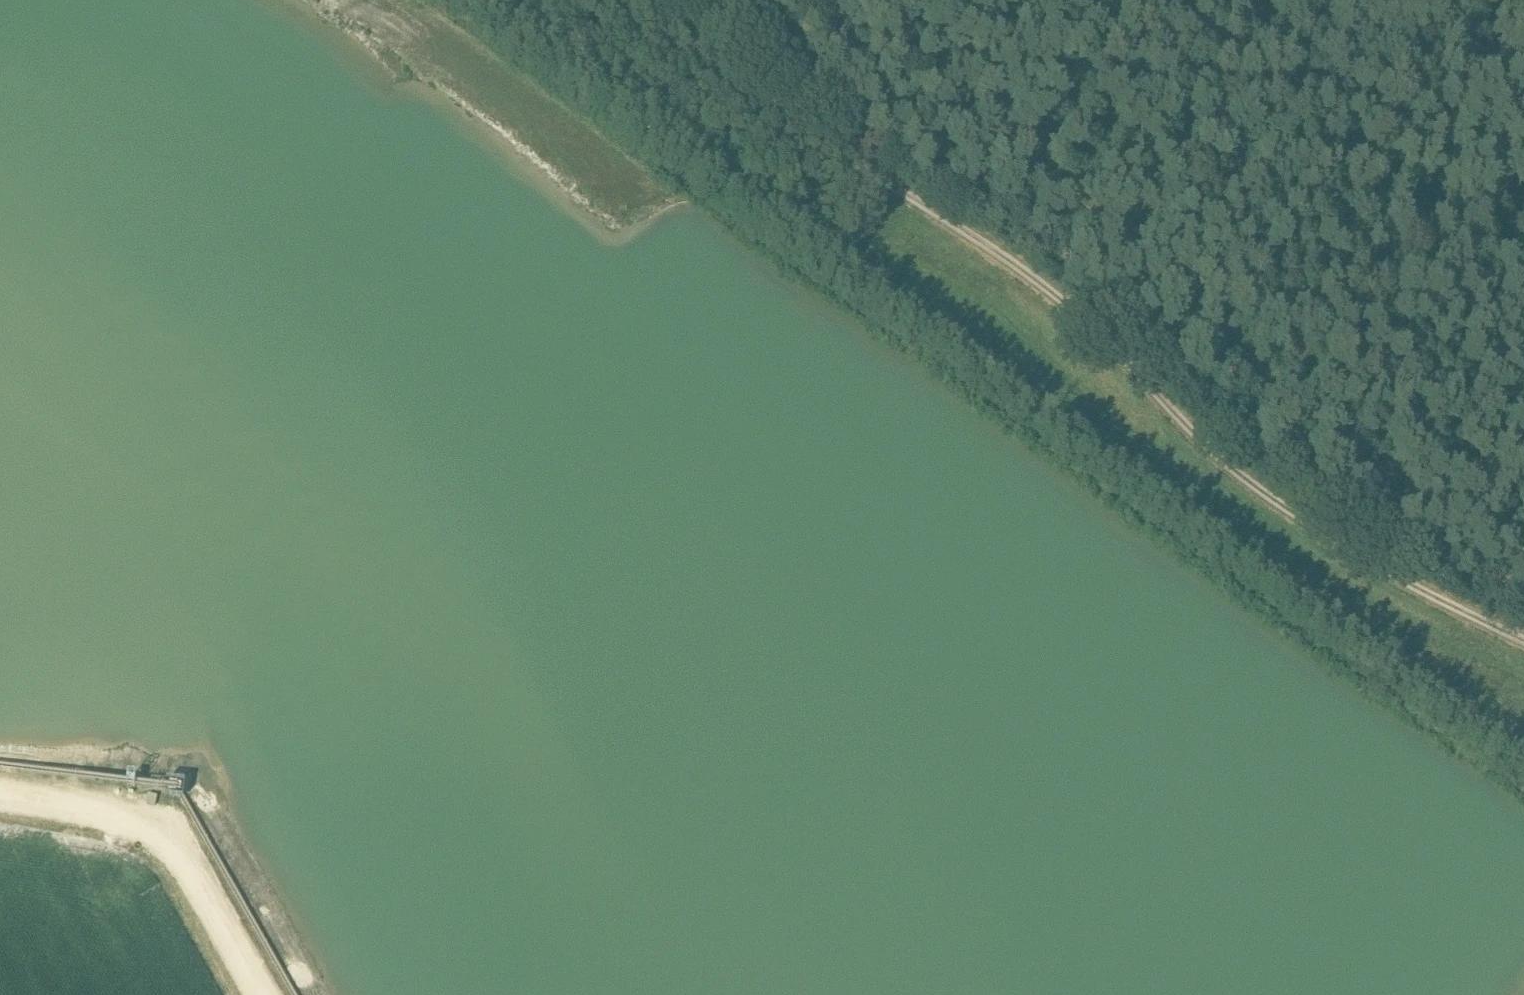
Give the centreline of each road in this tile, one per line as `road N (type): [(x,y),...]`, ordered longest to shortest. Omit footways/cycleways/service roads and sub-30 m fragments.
road 1 (track): [(1523,641),(1379,568),(1235,470),(1169,401),(964,221),(784,107),(644,0)]
road 2 (track): [(826,0),(1145,263),(1306,410),(1523,535)]
road 3 (track): [(0,797),(153,819),(258,994)]

